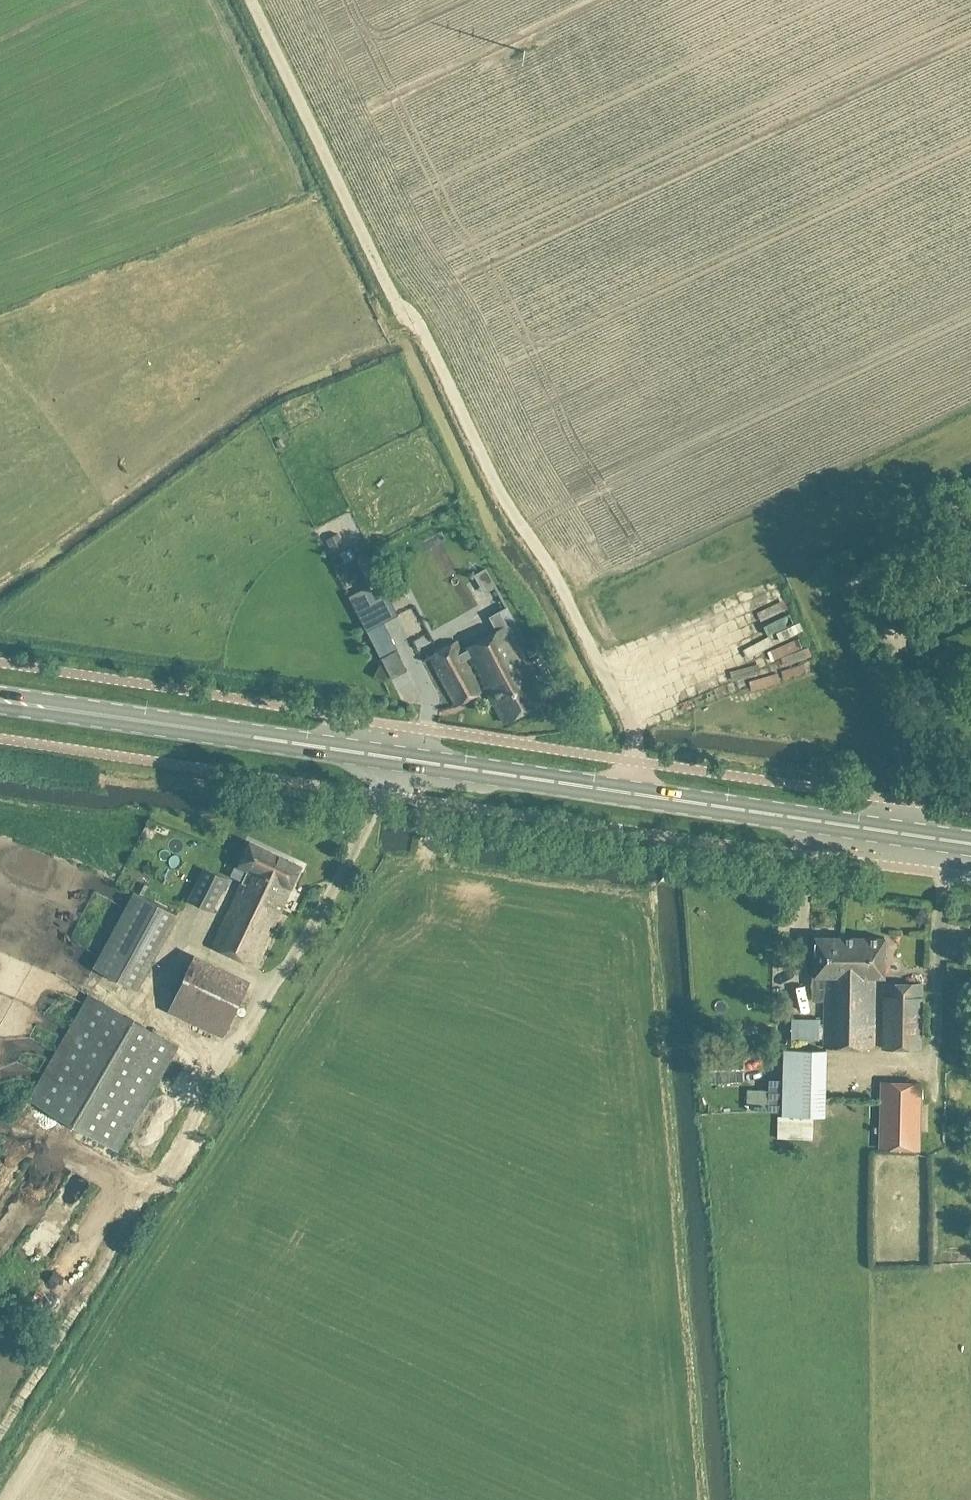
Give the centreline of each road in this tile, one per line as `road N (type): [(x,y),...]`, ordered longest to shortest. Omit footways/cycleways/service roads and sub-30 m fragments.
road 1 (primary): [(970,845),(0,700)]
road 2 (track): [(634,794),(623,711),(568,600),(506,504),(448,382),(381,273),(251,0)]
road 3 (track): [(0,1428),(138,1207)]
road 4 (track): [(0,1127),(32,1134),(138,1207)]

